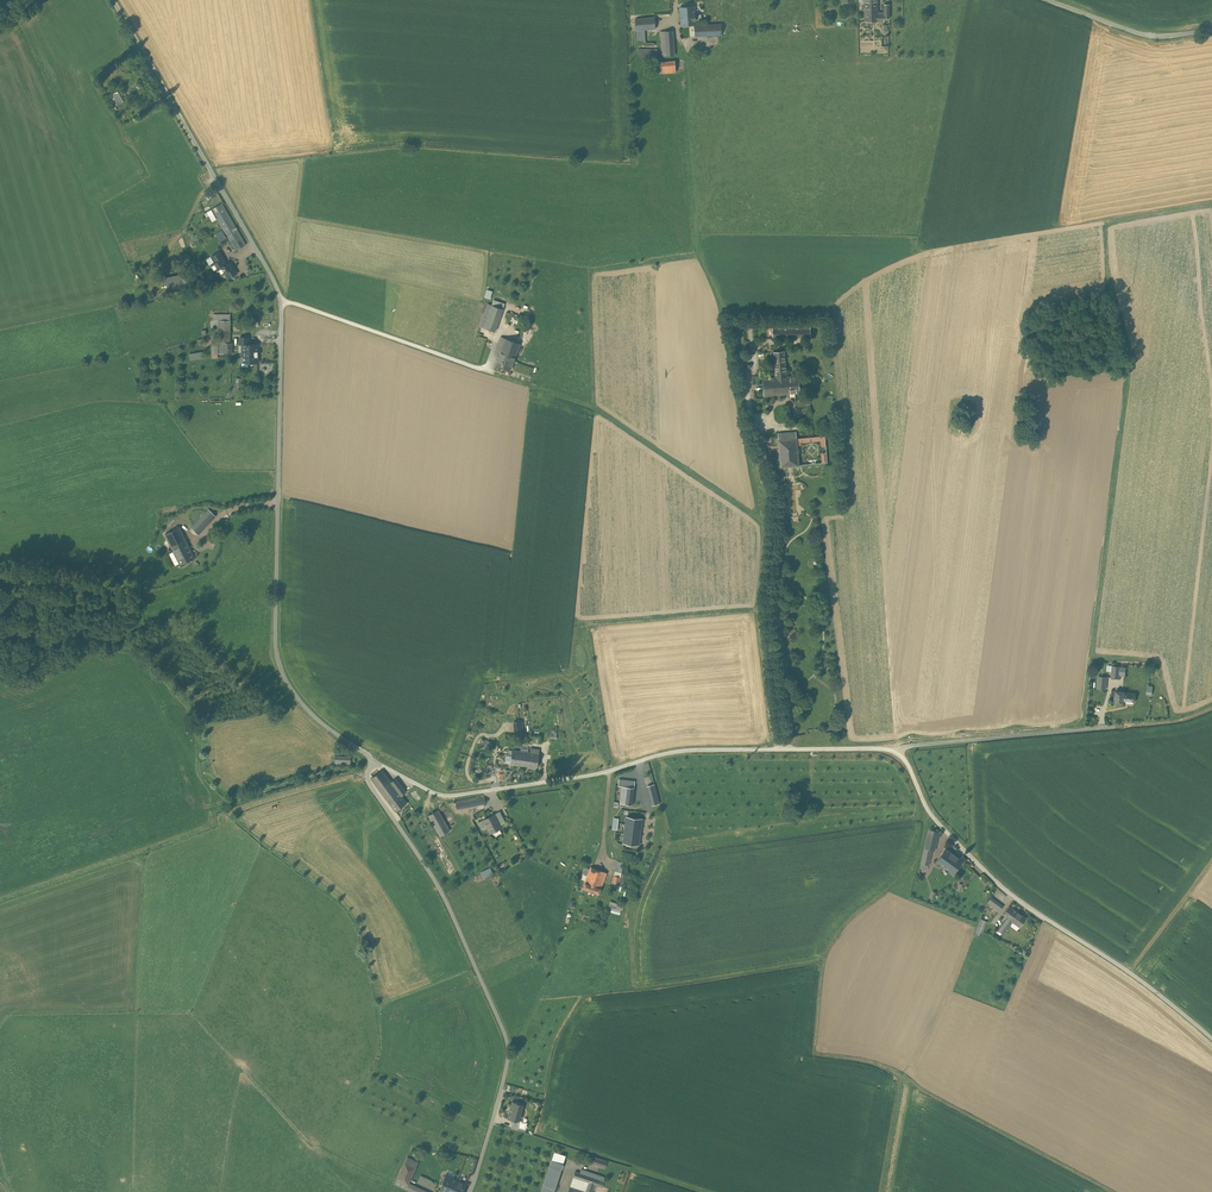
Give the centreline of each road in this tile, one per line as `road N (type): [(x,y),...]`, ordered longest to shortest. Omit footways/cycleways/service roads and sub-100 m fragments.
road 1 (unclassified): [(375,761),(301,702),(278,658),(281,299),(113,0)]
road 2 (unclassified): [(896,753),(687,750),(579,778),(445,796),(375,761)]
road 3 (unclassified): [(375,761),(367,779),(448,905),(508,1044),(470,1191)]
road 4 (track): [(766,528),(724,313),(698,251),(688,72)]
road 5 (unclassified): [(1211,1038),(1010,893),(940,824),(896,753)]
road 6 (track): [(1081,730),(1129,366)]
road 7 (track): [(766,528),(595,409),(483,369)]
road 8 (track): [(776,749),(761,612),(766,528)]
road 9 (unclassified): [(896,753),(1113,727)]
road 10 (unclassified): [(1041,0),(1162,37),(1211,30)]
road 11 (track): [(215,803),(332,770),(368,776)]
road 12 (track): [(1129,972),(1211,861)]

